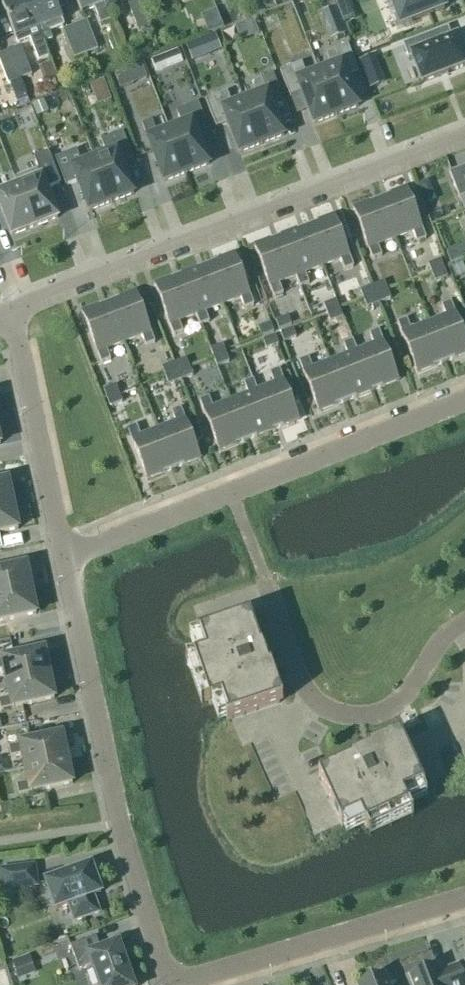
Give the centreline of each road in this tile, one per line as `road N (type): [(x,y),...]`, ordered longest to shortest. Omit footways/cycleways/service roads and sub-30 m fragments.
road 1 (residential): [(464,136),(7,313)]
road 2 (residential): [(62,557),(121,827),(168,984)]
road 3 (residential): [(229,492),(301,682),(326,709),(363,715),(392,707),(464,621)]
road 4 (residential): [(174,984),(464,900)]
road 5 (residential): [(229,492),(464,401)]
road 6 (residential): [(7,313),(62,557)]
road 7 (residential): [(62,557),(229,492)]

